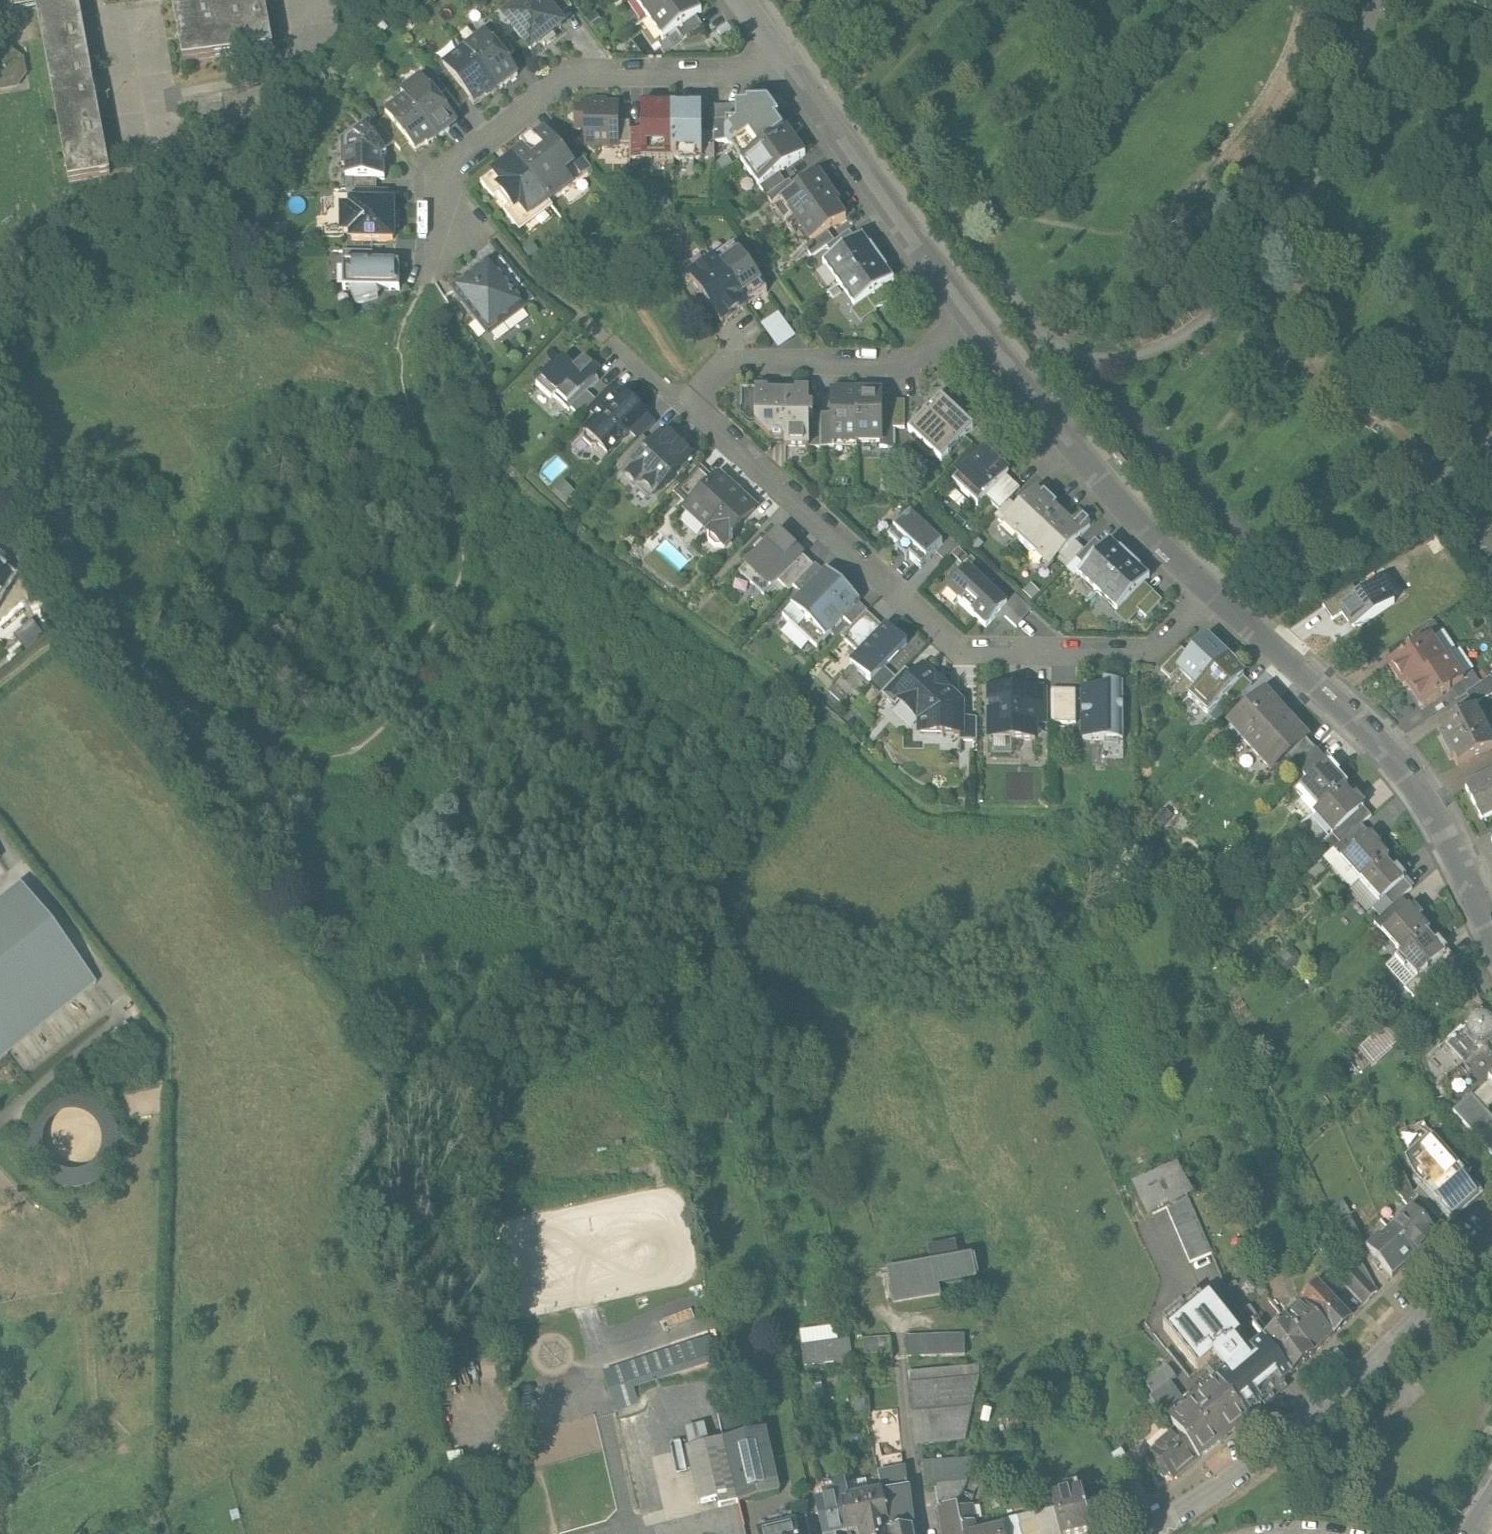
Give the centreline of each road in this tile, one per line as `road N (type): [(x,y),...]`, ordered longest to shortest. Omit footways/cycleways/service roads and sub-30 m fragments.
road 1 (residential): [(1221,594),(1159,654),(969,656),(698,411)]
road 2 (residential): [(1126,1533),(1299,1425),(1491,1242)]
road 3 (residential): [(1491,922),(1431,800),(1221,594)]
road 4 (residential): [(801,78),(566,80),(447,170)]
road 5 (residential): [(1221,594),(1141,522),(979,318)]
road 6 (residential): [(979,318),(930,355),(891,367),(749,363),(722,371),(698,411)]
road 7 (residential): [(979,318),(801,78)]

